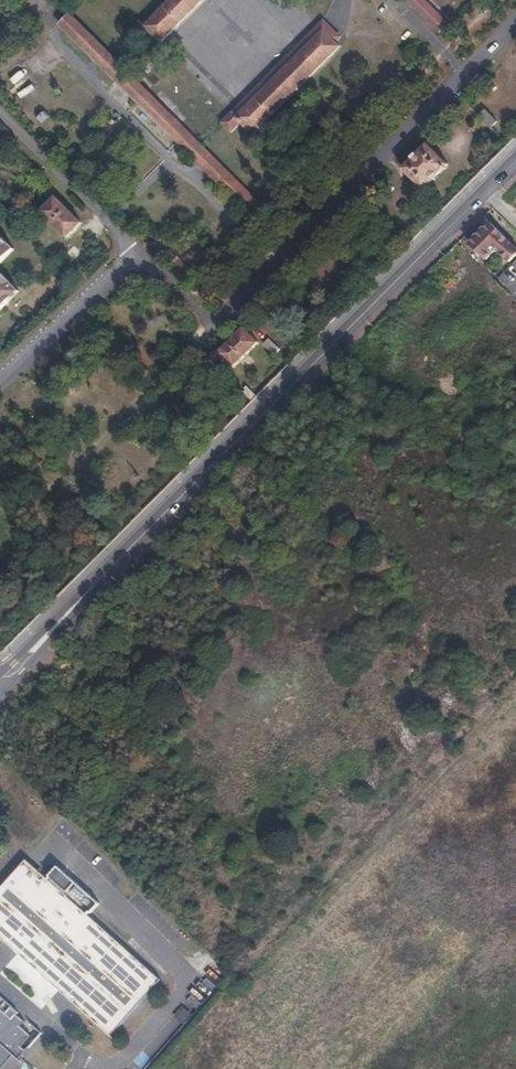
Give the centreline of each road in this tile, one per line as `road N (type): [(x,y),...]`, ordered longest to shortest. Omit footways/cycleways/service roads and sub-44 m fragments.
road 1 (primary): [(51,628),(515,159)]
road 2 (track): [(515,707),(180,1068)]

